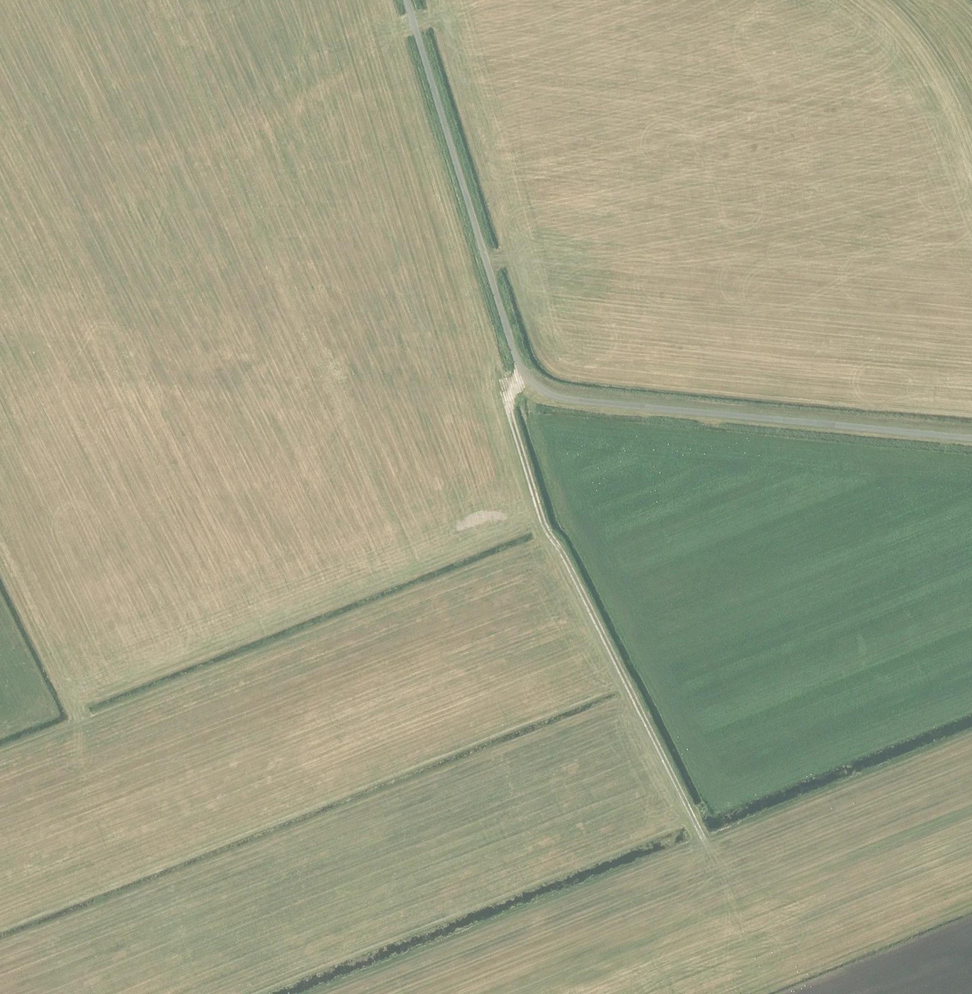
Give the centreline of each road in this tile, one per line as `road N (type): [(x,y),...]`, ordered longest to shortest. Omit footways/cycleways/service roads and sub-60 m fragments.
road 1 (unclassified): [(971,438),(568,399),(535,386),(515,355),(407,0)]

